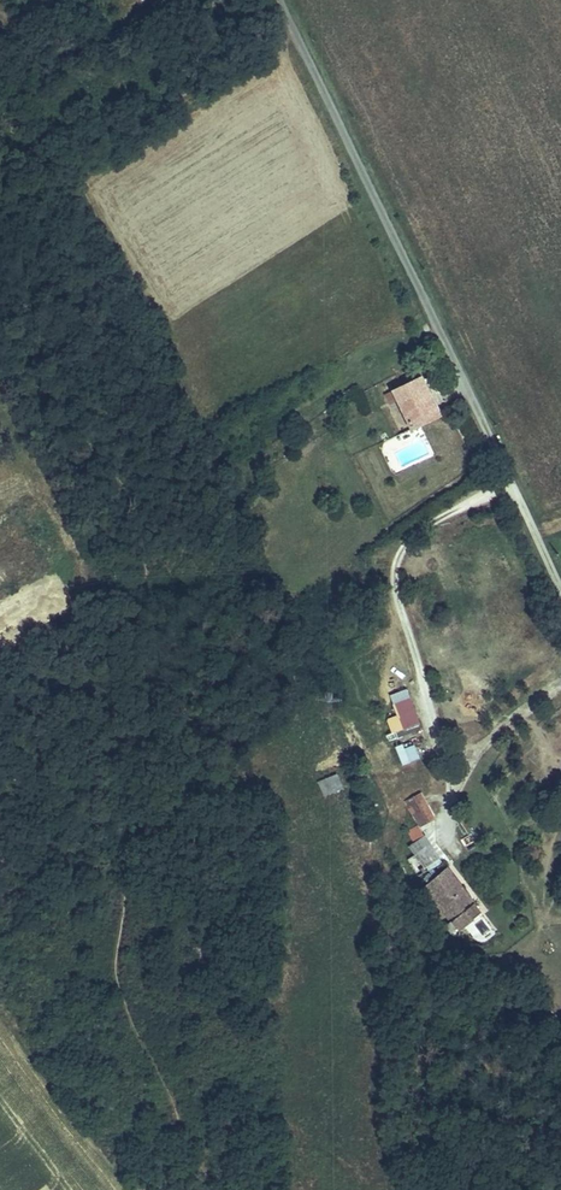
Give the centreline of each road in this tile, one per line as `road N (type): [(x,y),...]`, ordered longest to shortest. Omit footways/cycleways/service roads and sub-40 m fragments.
road 1 (unclassified): [(275,0),(560,591)]

